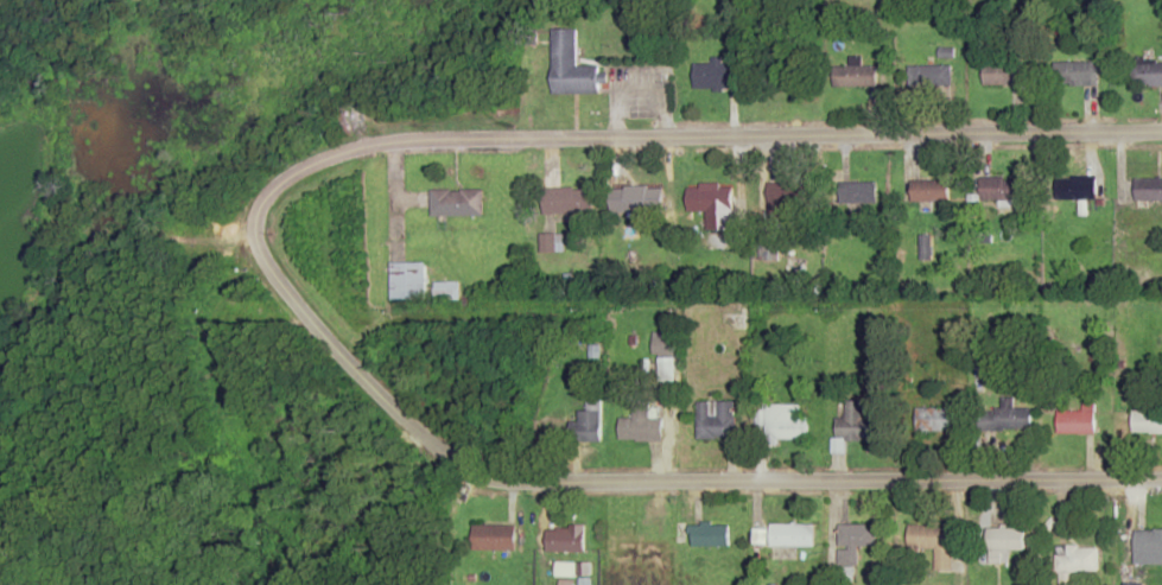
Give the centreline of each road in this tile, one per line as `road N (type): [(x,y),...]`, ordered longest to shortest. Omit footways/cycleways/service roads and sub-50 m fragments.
road 1 (residential): [(1161,481),(488,481),(444,458),(310,324),(273,276),(256,235)]
road 2 (residential): [(256,235),(258,211),(272,186),(311,163),(407,140),(1161,133)]
road 3 (residential): [(51,231),(138,240),(256,235)]

